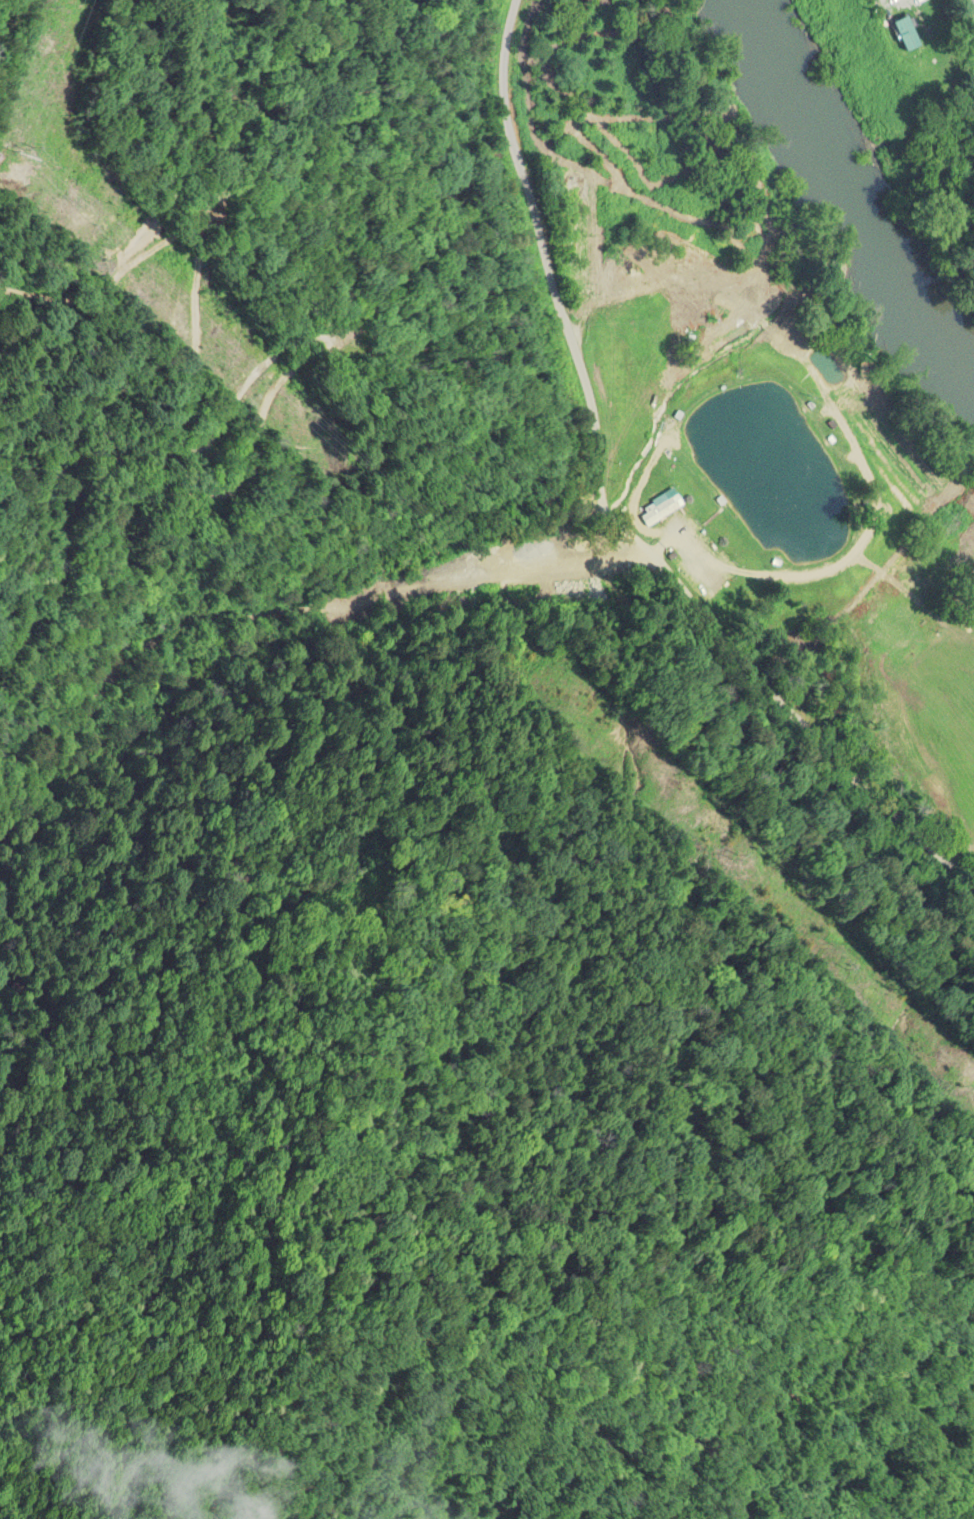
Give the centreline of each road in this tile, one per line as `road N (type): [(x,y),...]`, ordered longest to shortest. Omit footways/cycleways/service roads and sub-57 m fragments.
road 1 (residential): [(507,0),(501,106),(557,346),(664,551),(973,912)]

